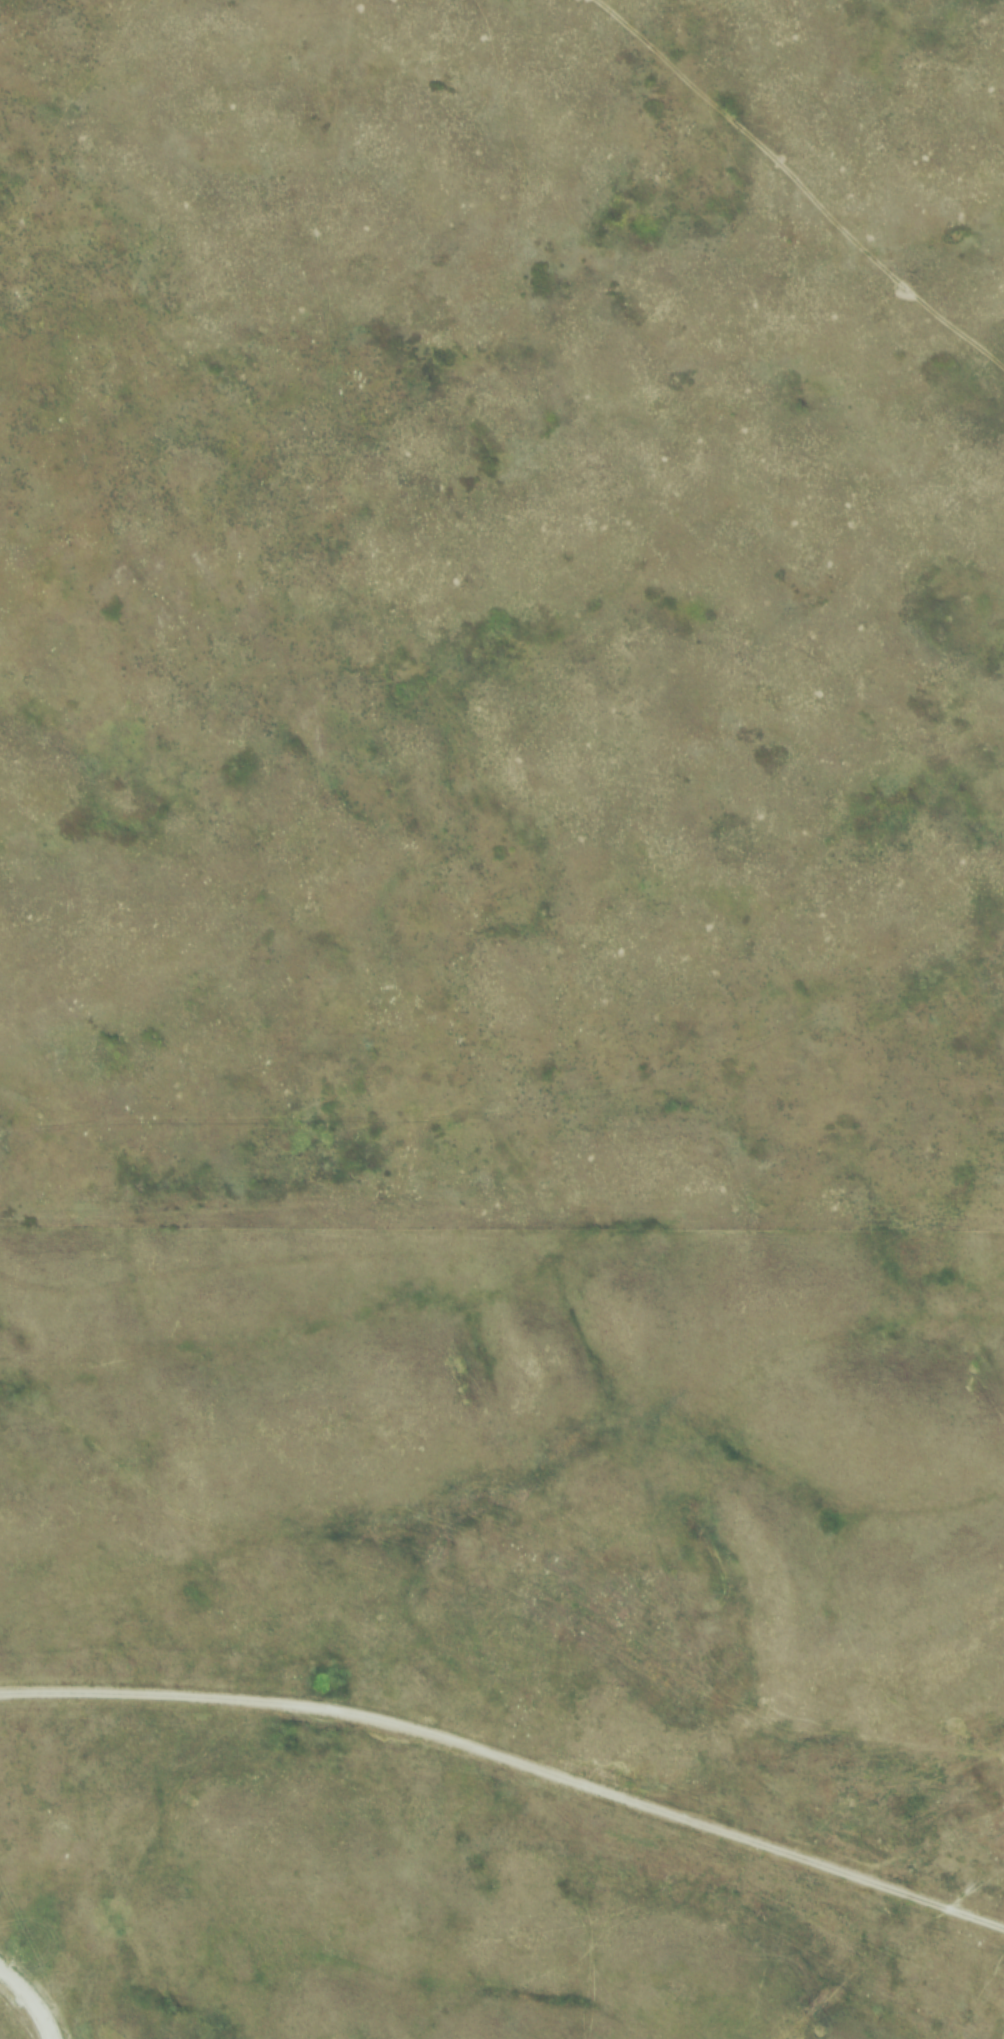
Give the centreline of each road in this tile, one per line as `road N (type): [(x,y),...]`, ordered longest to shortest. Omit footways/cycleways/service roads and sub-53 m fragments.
road 1 (residential): [(1003,1941),(368,1725),(216,1705),(0,1703)]

